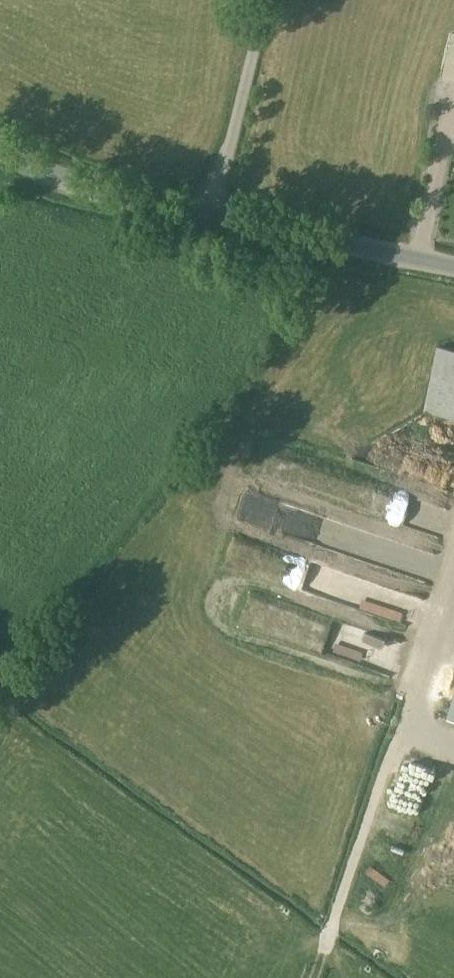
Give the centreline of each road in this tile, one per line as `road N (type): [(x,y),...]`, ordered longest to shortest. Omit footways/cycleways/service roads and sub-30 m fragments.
road 1 (unclassified): [(453,270),(111,193),(0,144)]

